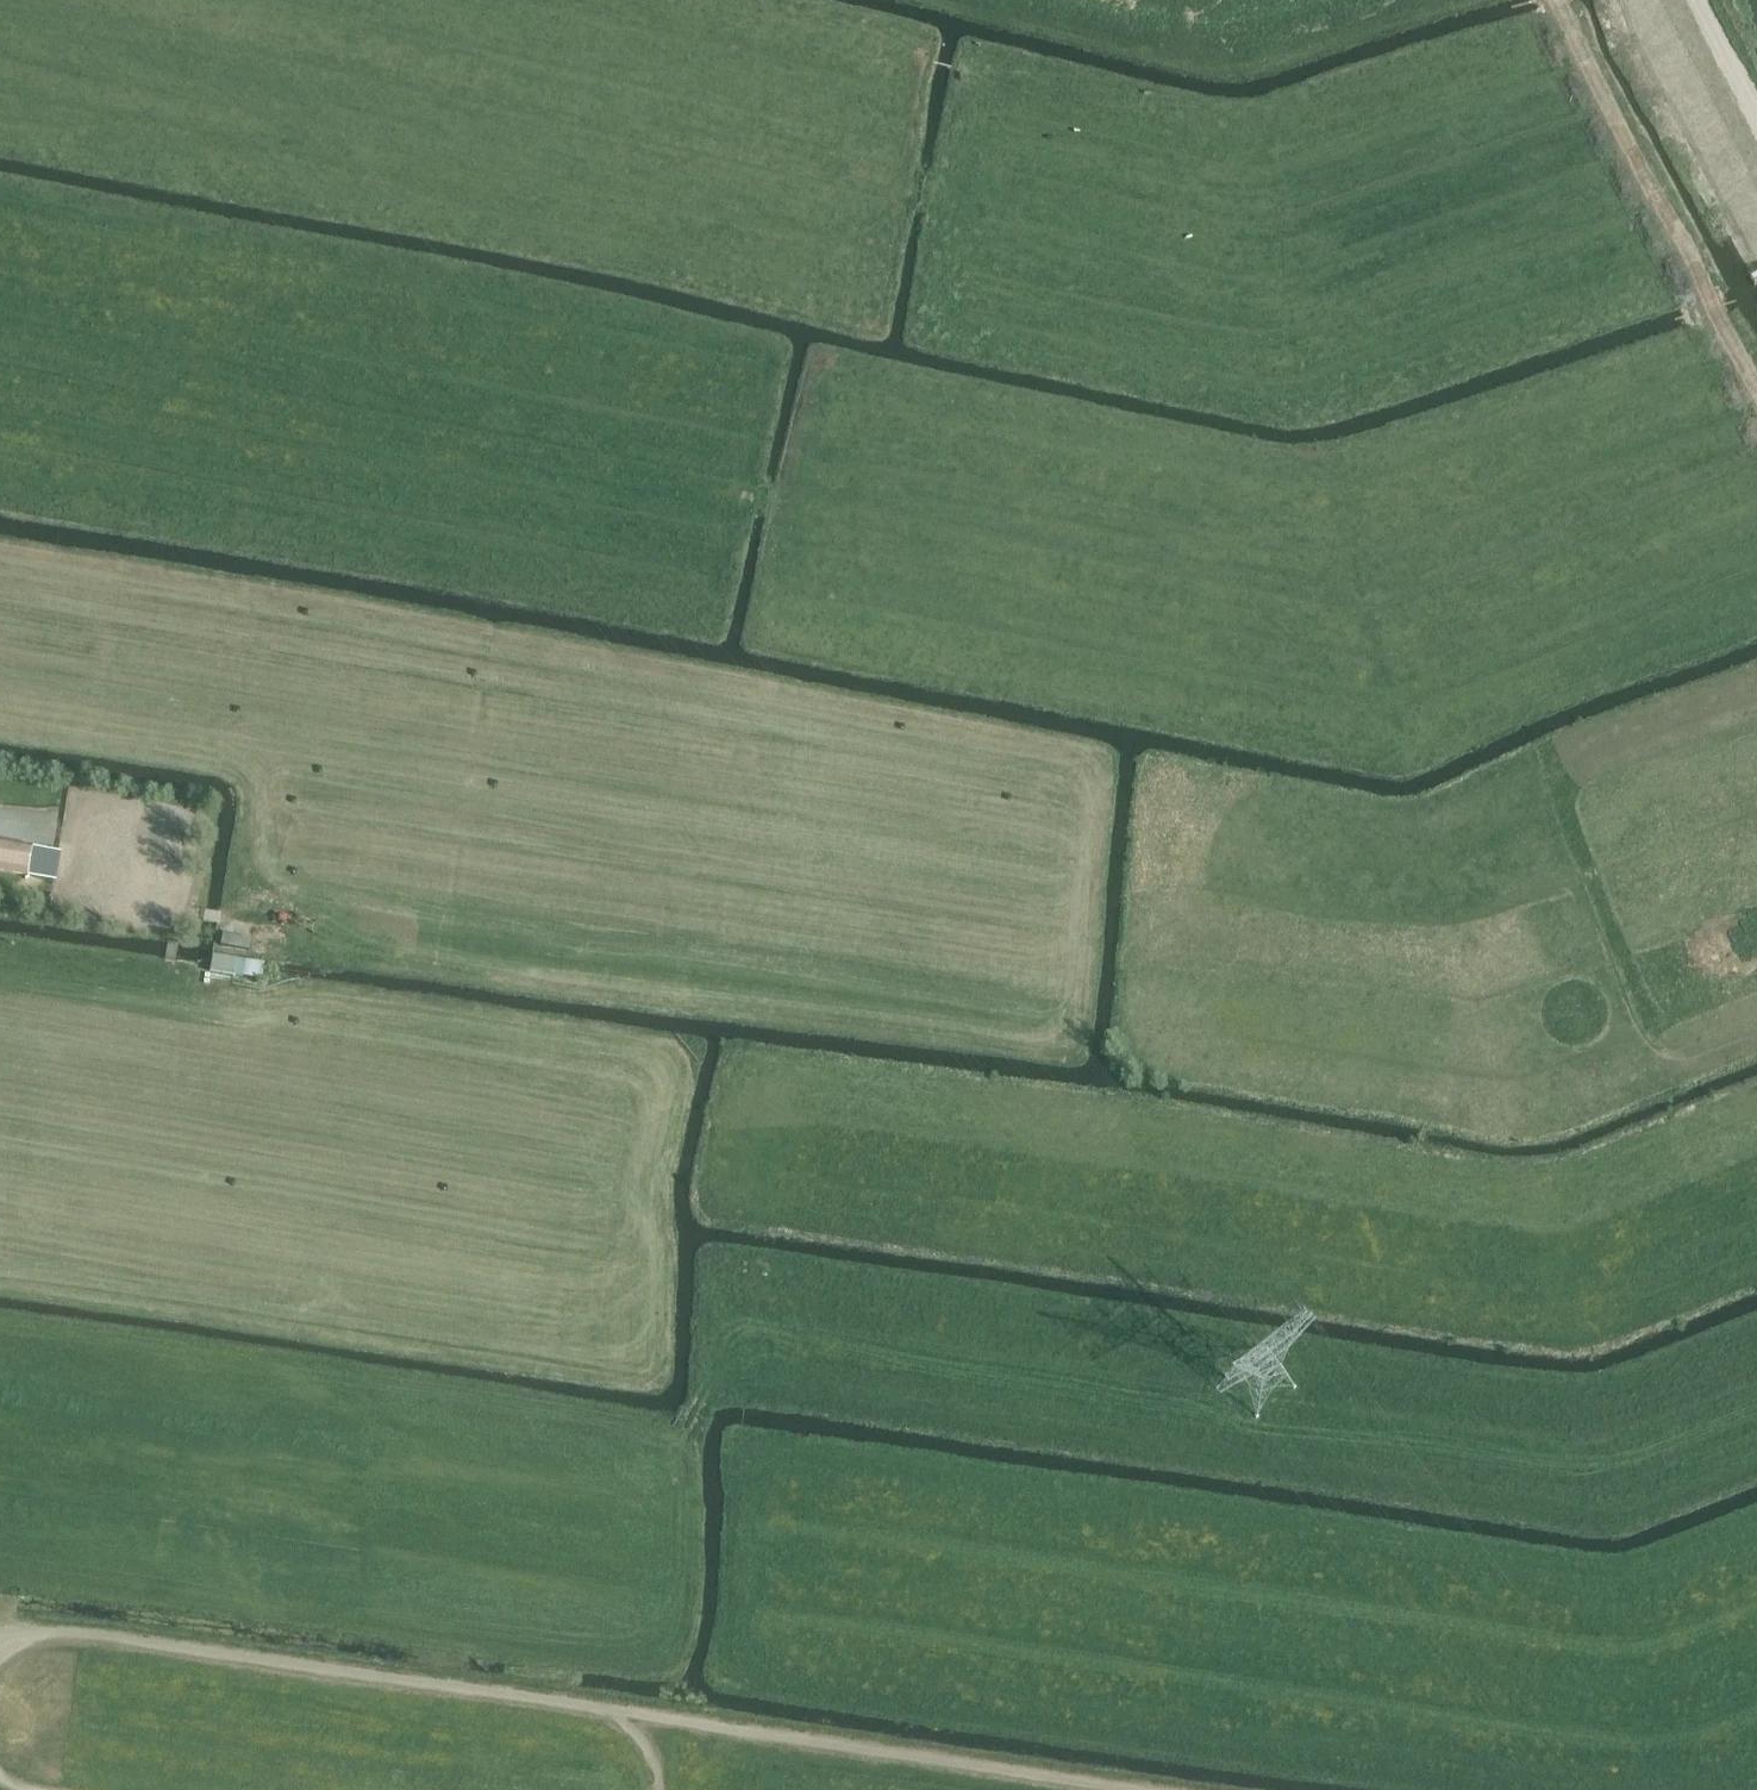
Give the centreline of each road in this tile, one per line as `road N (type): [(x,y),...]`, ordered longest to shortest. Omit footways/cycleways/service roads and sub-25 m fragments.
road 1 (track): [(659,1789),(660,1774),(637,1733),(609,1710),(98,1638),(8,1641),(0,1649)]
road 2 (track): [(1131,1789),(609,1710)]

